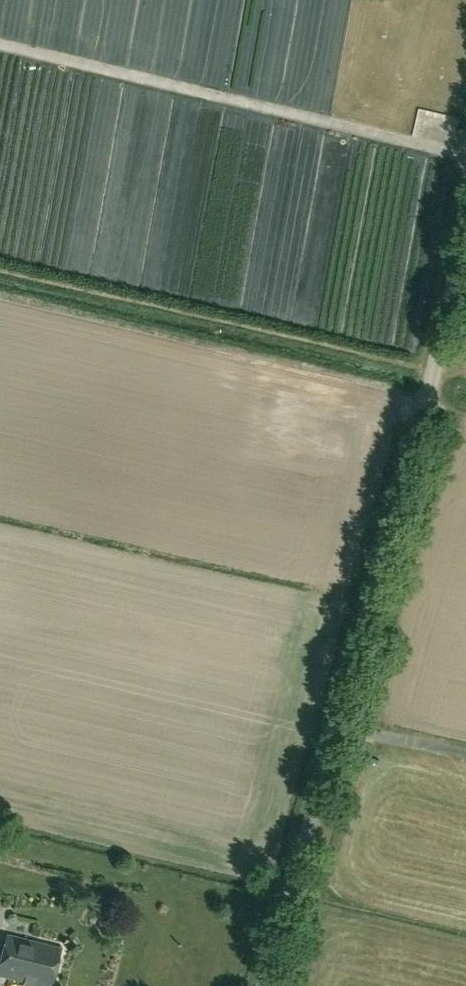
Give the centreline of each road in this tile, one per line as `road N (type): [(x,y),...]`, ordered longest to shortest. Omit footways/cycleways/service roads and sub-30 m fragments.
road 1 (unclassified): [(262,985),(432,379),(465,214)]

